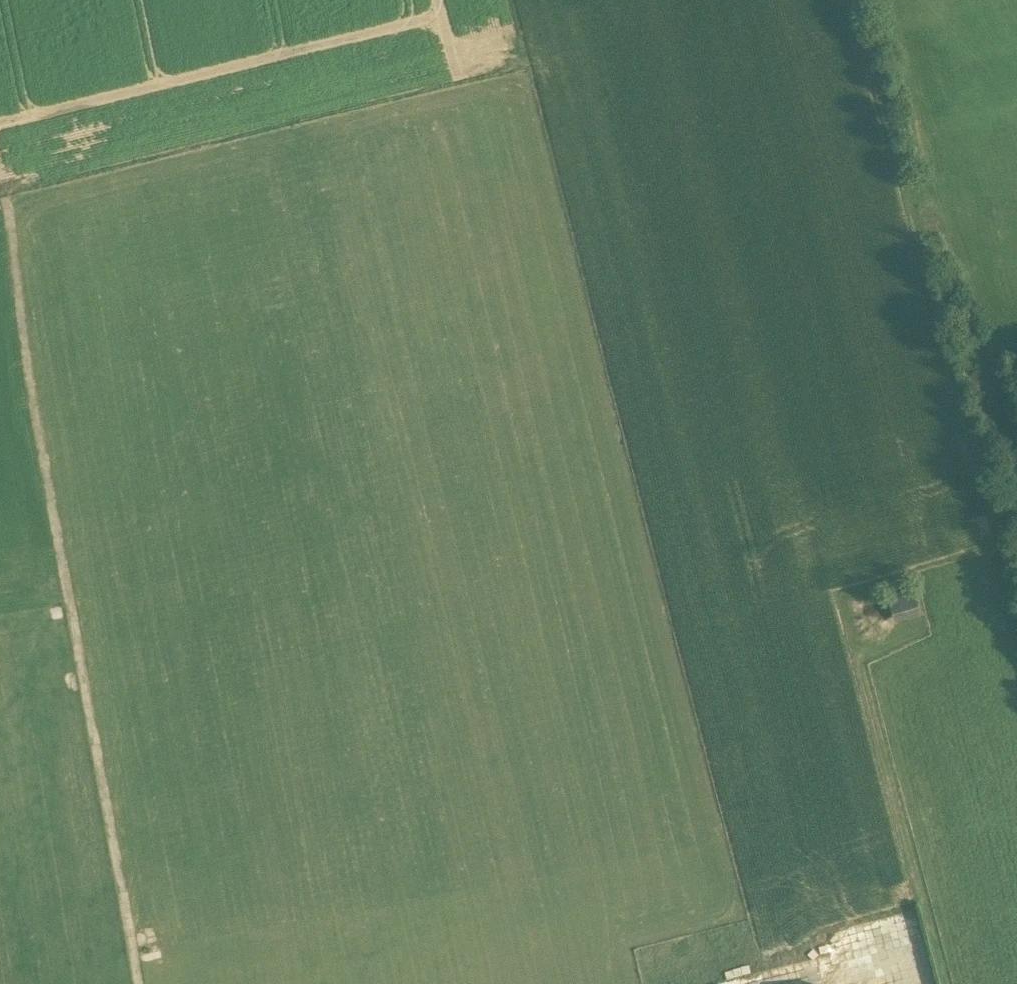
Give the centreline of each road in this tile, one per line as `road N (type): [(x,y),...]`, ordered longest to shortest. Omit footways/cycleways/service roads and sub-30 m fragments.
road 1 (track): [(7,195),(22,344),(137,983)]

